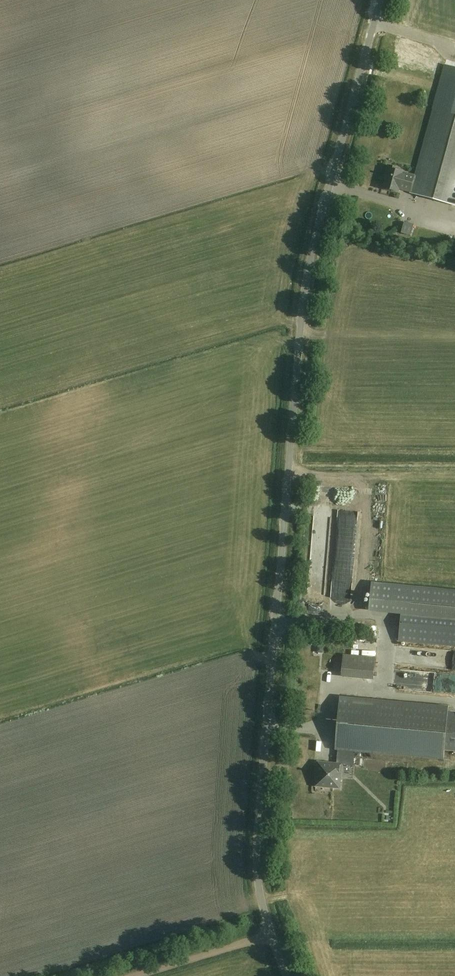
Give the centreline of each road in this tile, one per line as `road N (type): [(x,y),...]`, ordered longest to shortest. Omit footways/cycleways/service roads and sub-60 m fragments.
road 1 (unclassified): [(287,975),(258,881),(257,833),(302,314),(380,0)]
road 2 (track): [(133,975),(272,933)]

